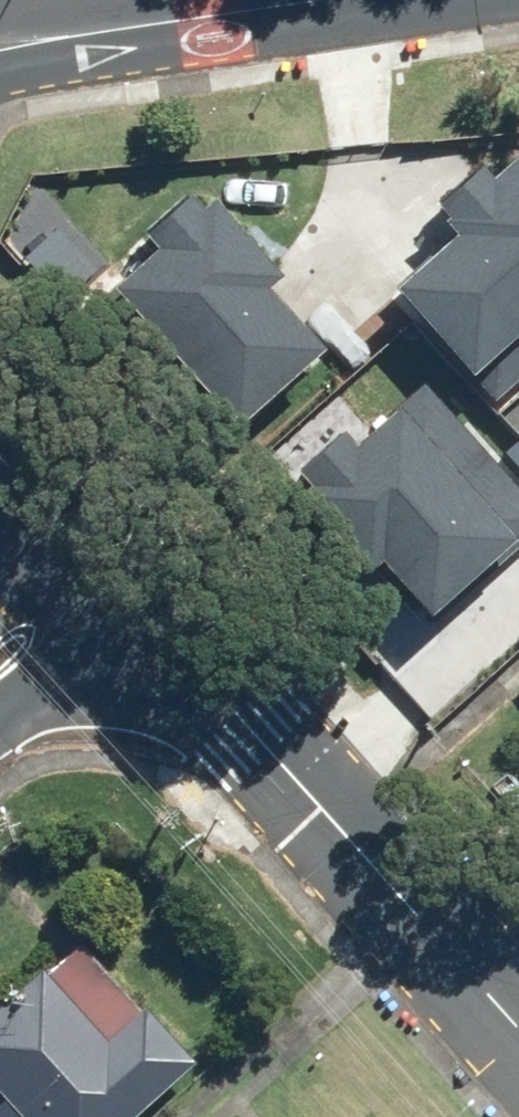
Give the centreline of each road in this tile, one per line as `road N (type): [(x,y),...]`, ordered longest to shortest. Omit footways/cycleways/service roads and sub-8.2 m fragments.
road 1 (residential): [(518,1035),(106,567)]
road 2 (tertiary): [(235,0),(0,34)]
road 3 (residential): [(106,567),(0,453)]
road 4 (residential): [(0,661),(106,567)]

